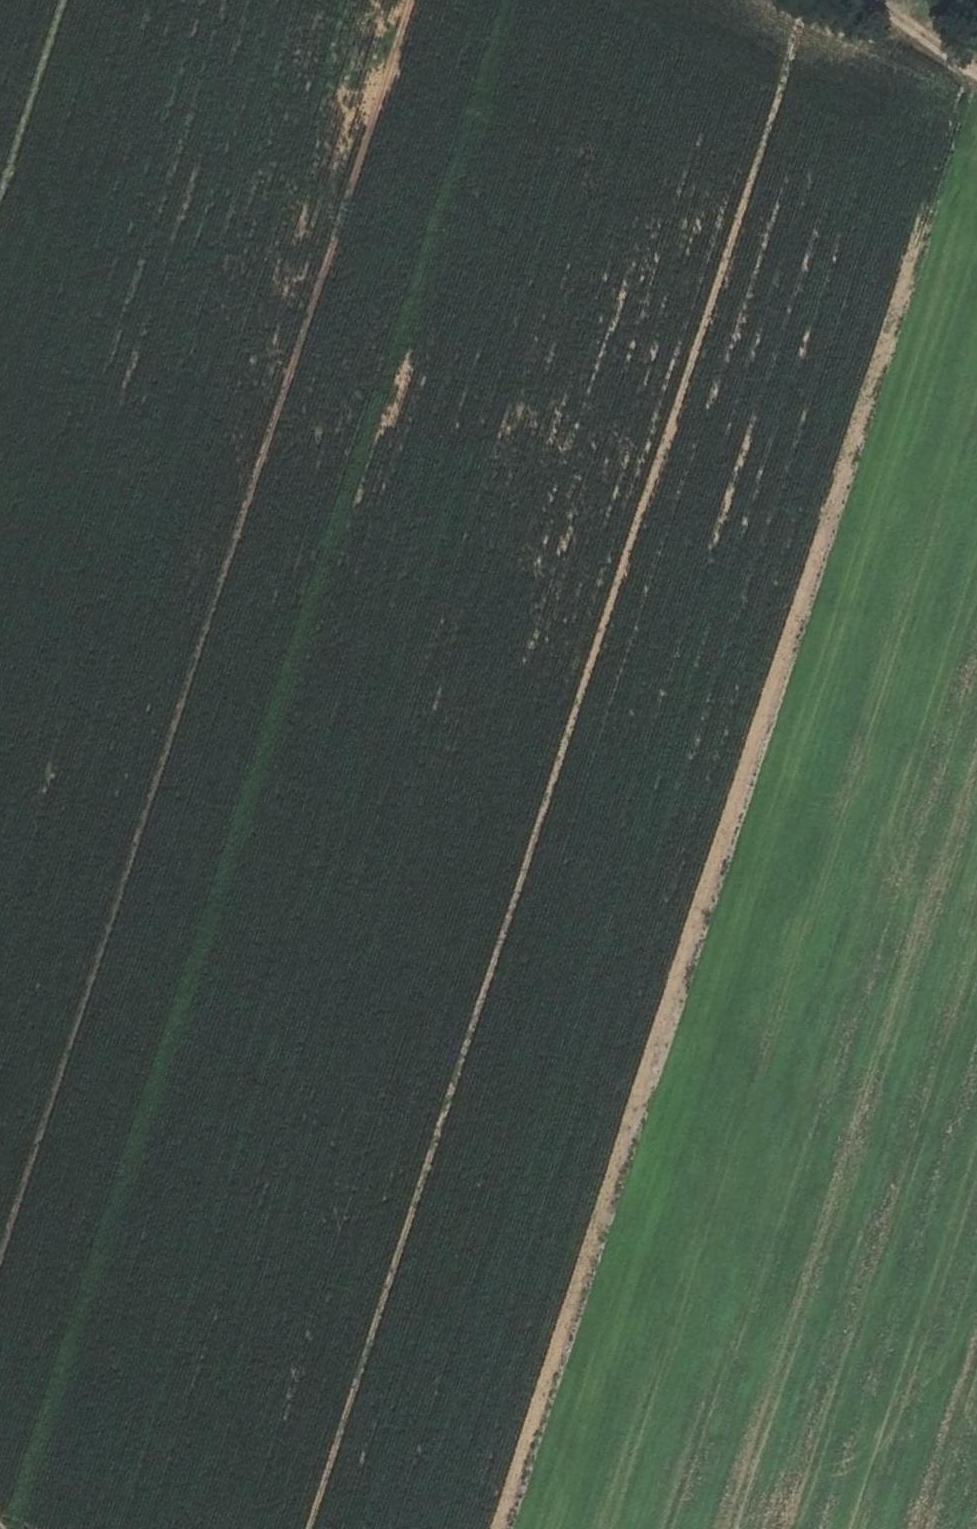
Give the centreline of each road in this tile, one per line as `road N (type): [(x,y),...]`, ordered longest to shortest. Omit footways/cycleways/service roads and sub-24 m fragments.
road 1 (track): [(976,72),(871,0)]

